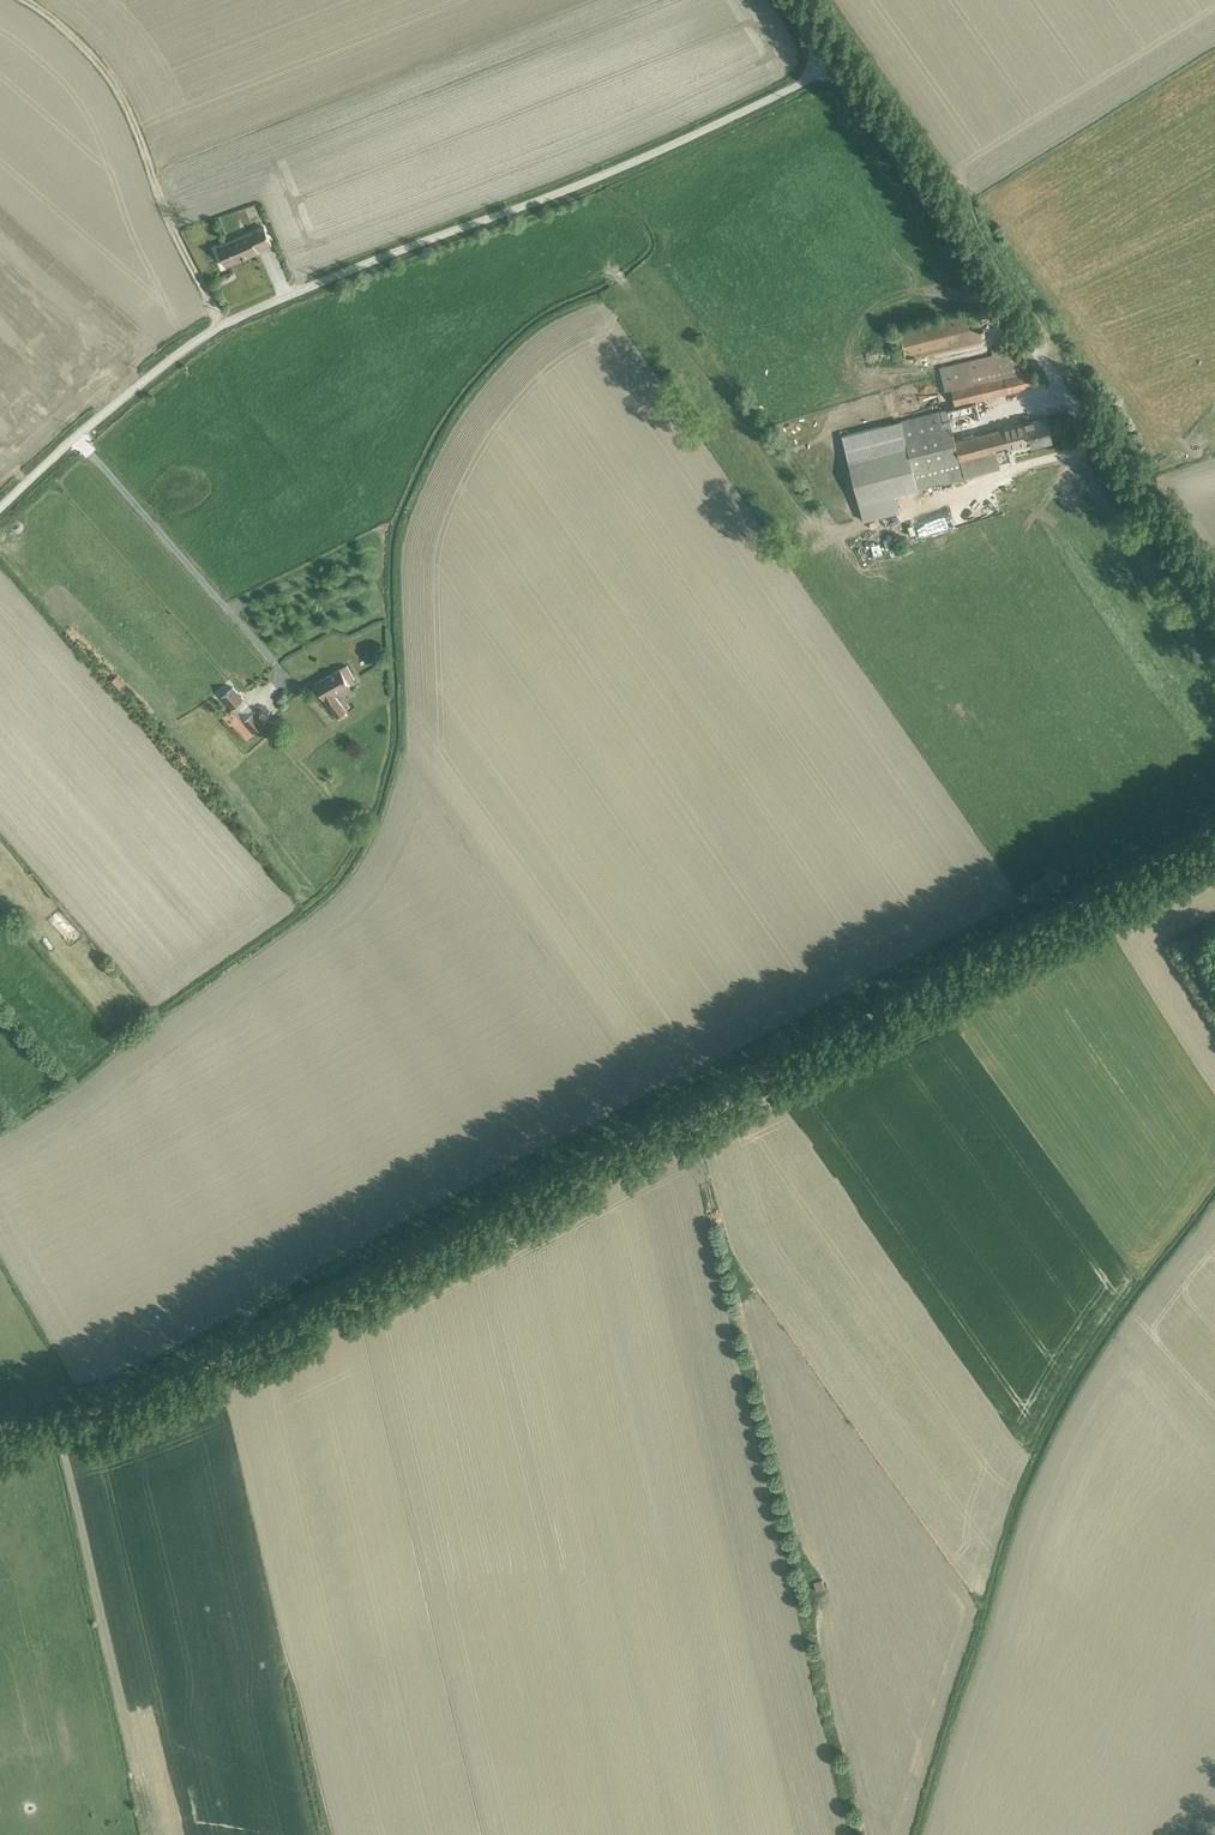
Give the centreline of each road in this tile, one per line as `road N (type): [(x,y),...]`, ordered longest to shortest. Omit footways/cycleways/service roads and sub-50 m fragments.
road 1 (track): [(0,1430),(162,1387),(451,1248),(1214,833)]
road 2 (unclassified): [(786,0),(827,67),(587,182),(227,321),(0,507)]
road 3 (track): [(1214,605),(850,88),(827,67)]

